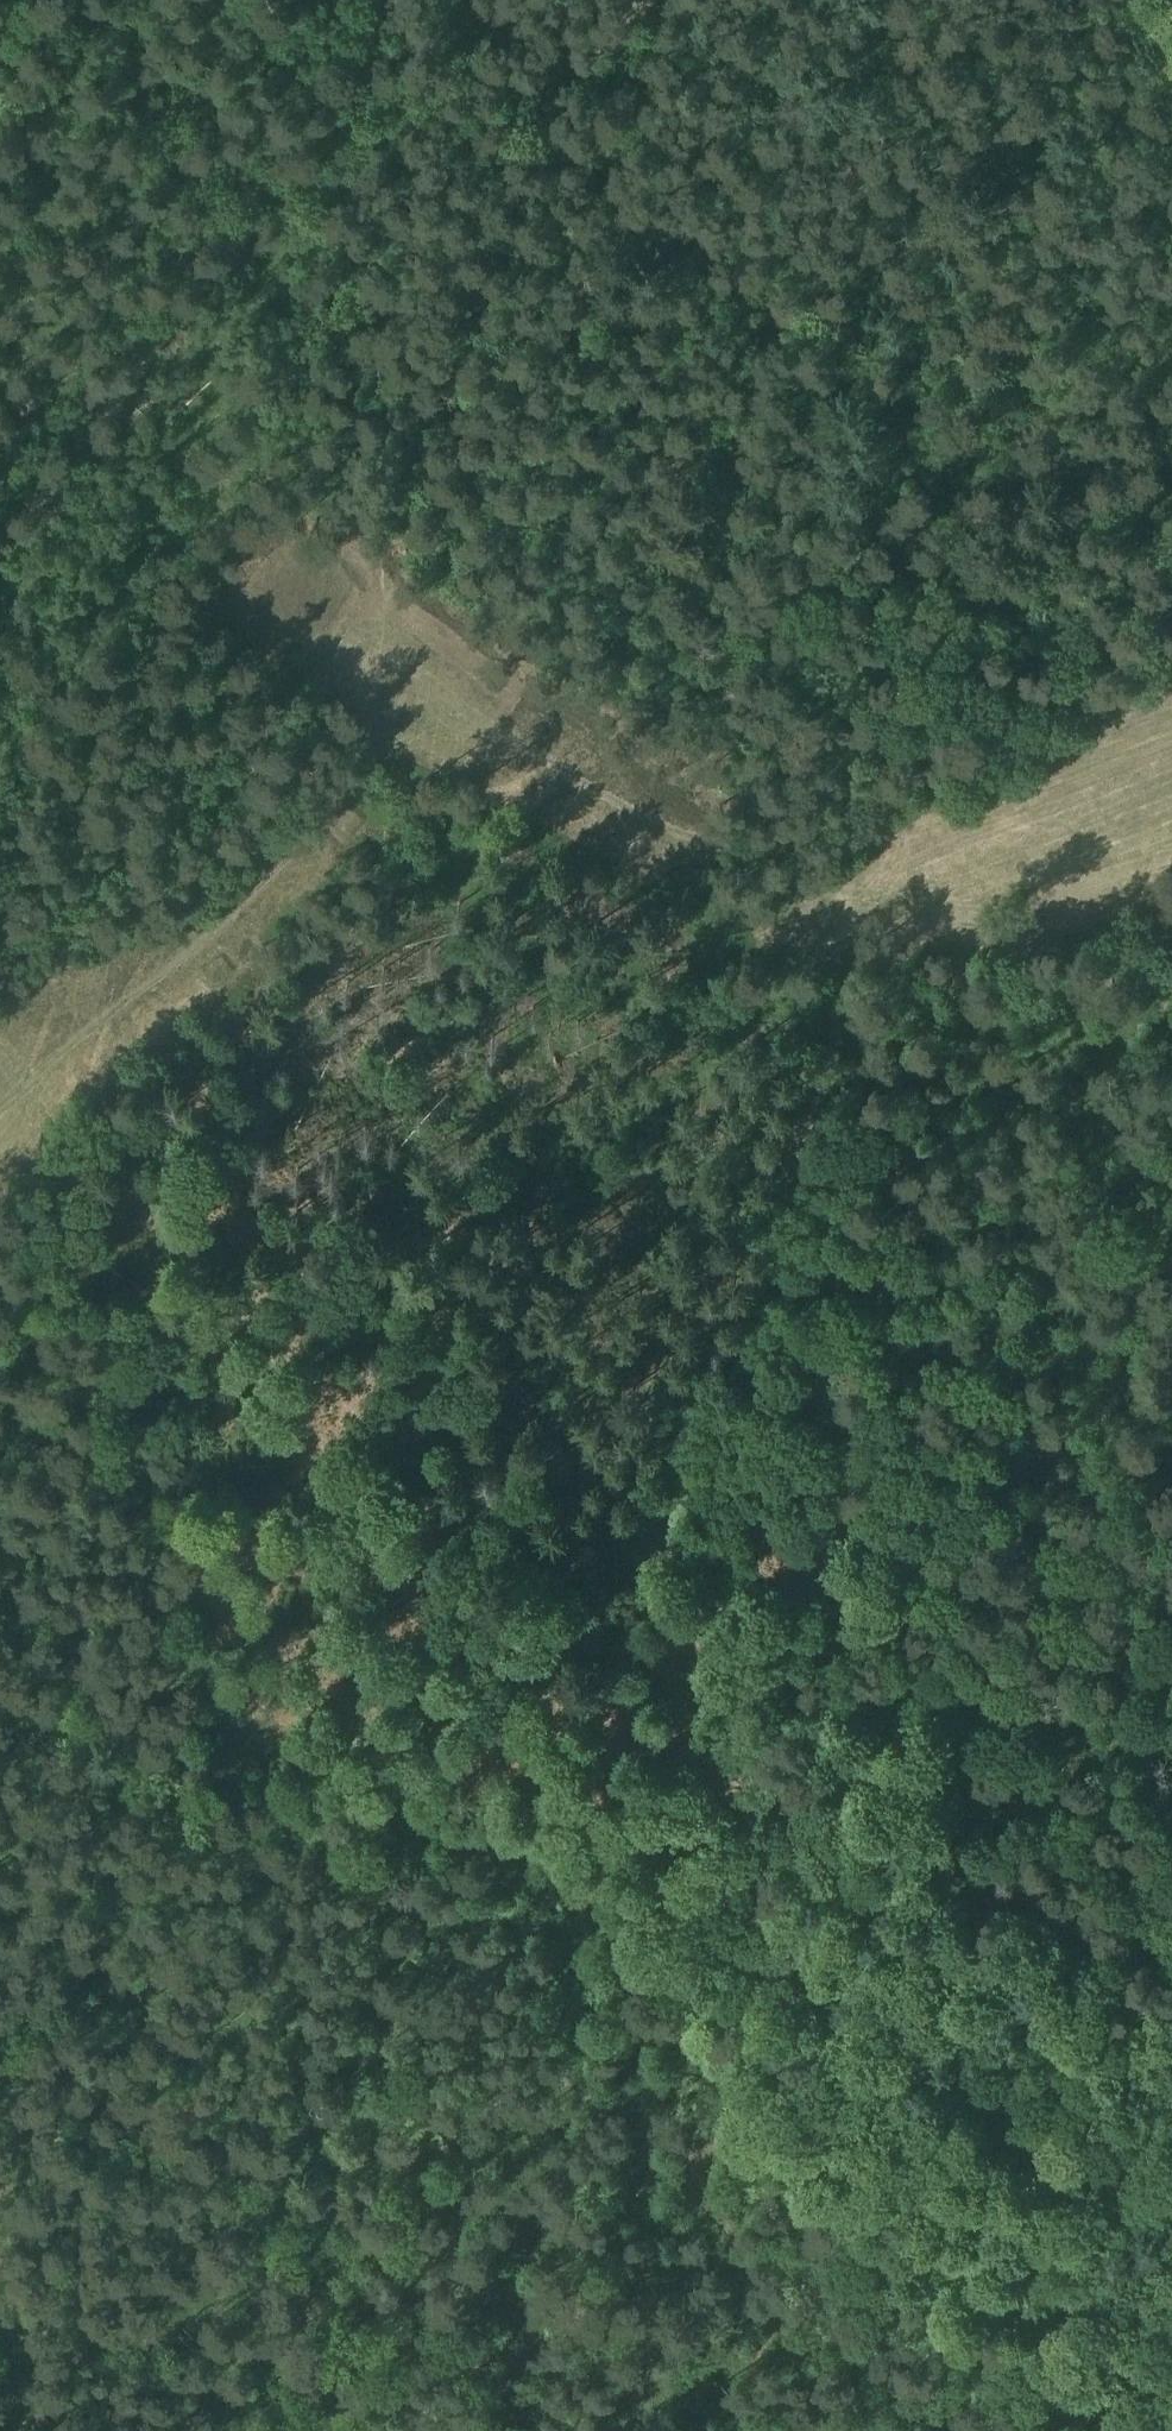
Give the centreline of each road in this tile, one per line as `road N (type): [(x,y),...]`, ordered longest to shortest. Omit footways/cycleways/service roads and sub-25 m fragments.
road 1 (track): [(1171,736),(999,803),(914,824),(851,812),(729,842),(670,829),(476,718),(419,720),(341,777),(0,1120)]
road 2 (track): [(381,0),(349,102),(303,168),(0,536)]
road 3 (track): [(645,0),(547,116),(409,34),(391,0)]

